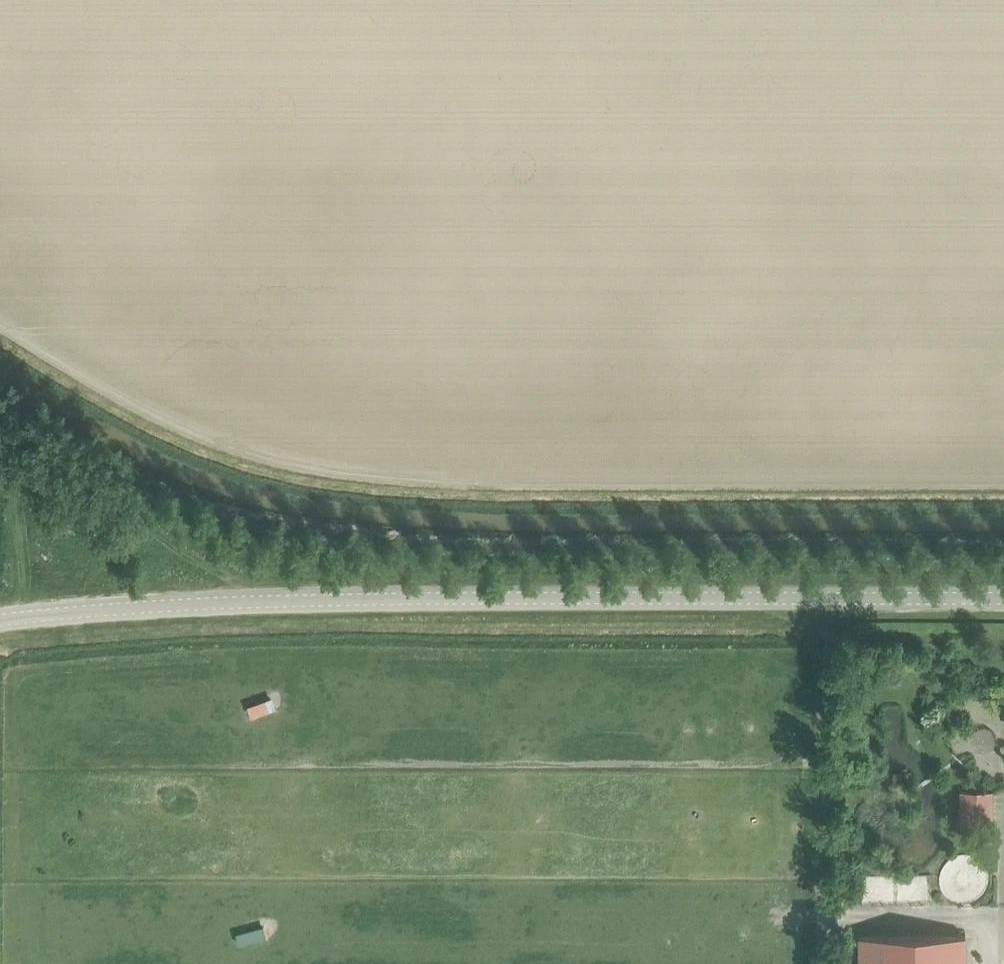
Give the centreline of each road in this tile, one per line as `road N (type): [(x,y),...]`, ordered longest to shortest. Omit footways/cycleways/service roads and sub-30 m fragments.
road 1 (unclassified): [(0,620),(319,600),(1003,599)]

